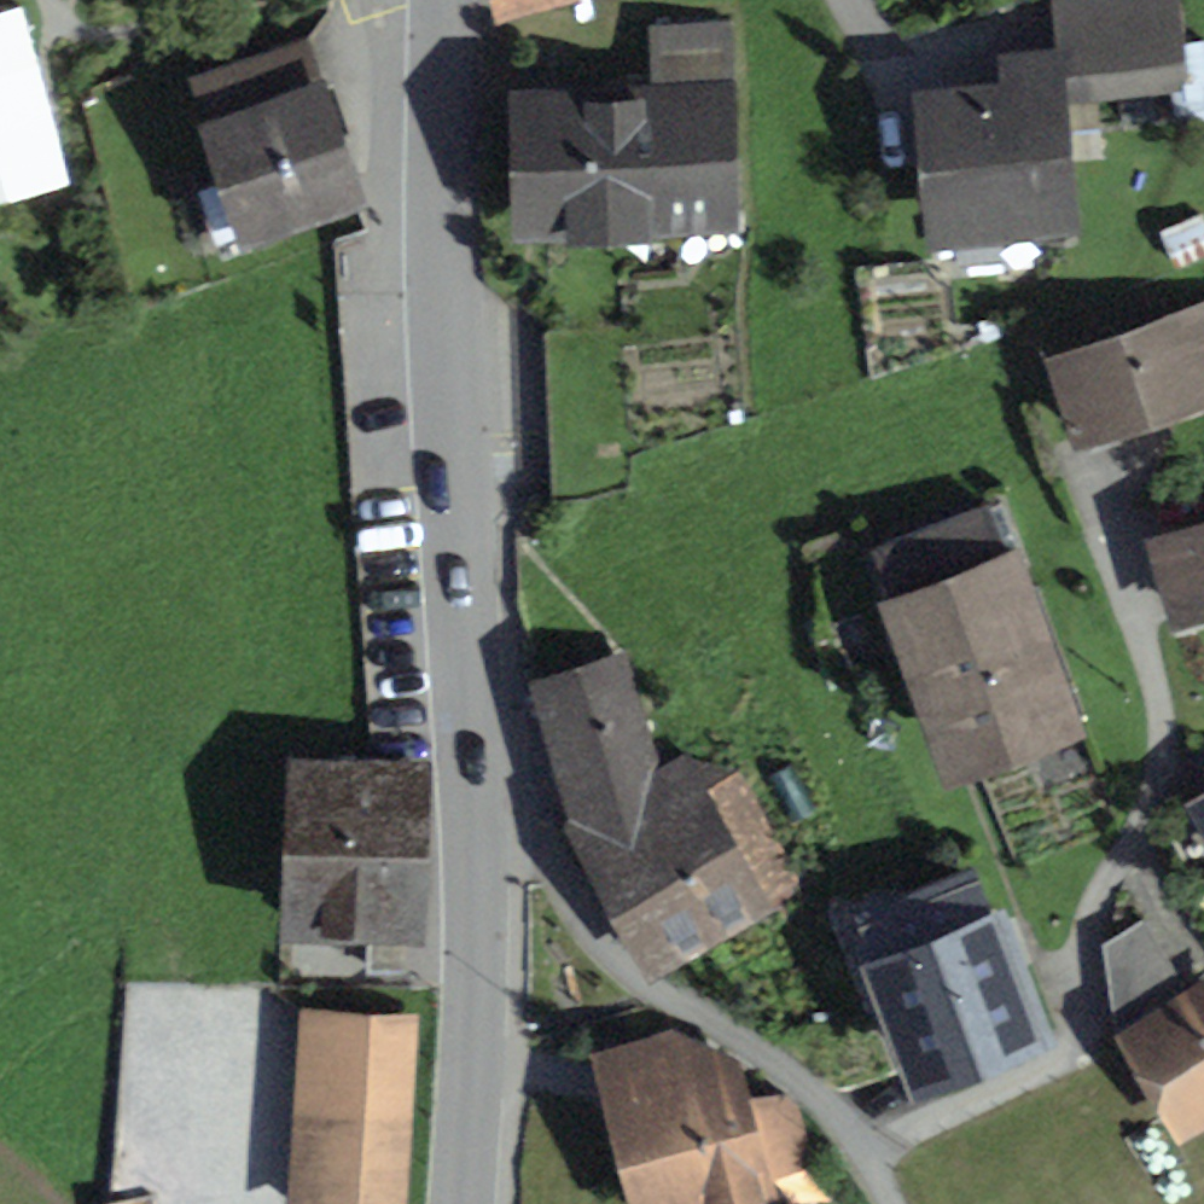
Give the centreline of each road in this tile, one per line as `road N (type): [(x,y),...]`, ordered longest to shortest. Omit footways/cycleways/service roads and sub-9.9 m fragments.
road 1 (tertiary): [(475,810),(442,0)]
road 2 (unclassified): [(475,810),(677,998),(760,1043),(821,1097),(887,1203)]
road 3 (tertiary): [(463,1203),(476,1058),(475,810)]

